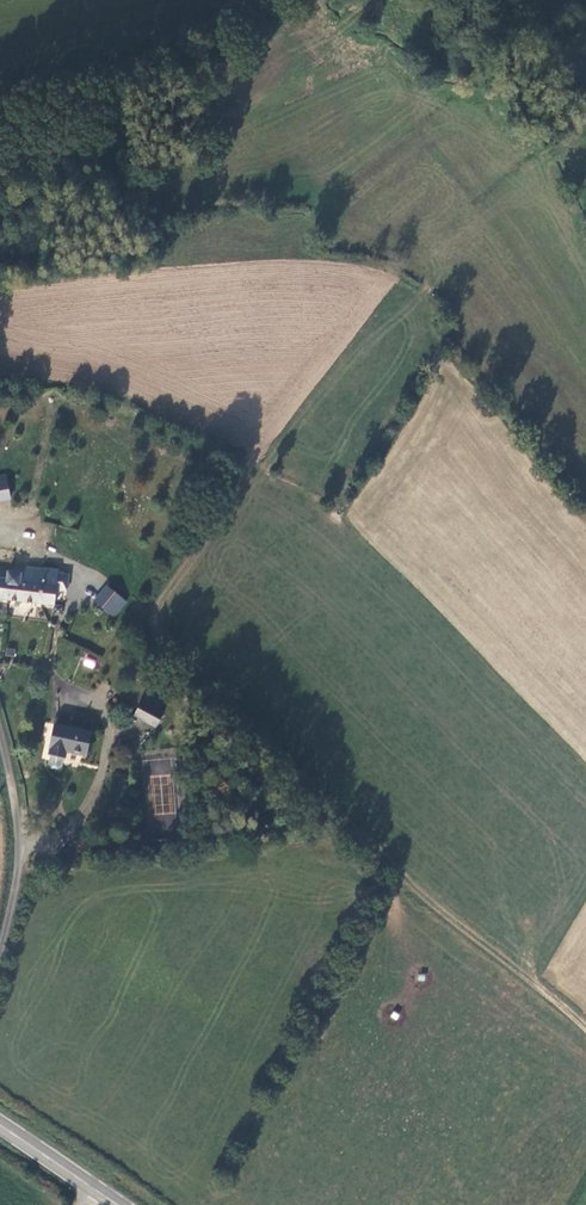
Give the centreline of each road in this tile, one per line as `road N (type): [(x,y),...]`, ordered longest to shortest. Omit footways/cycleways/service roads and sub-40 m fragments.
road 1 (unclassified): [(0,728),(23,860),(0,940)]
road 2 (secondary): [(117,1204),(0,1125)]

